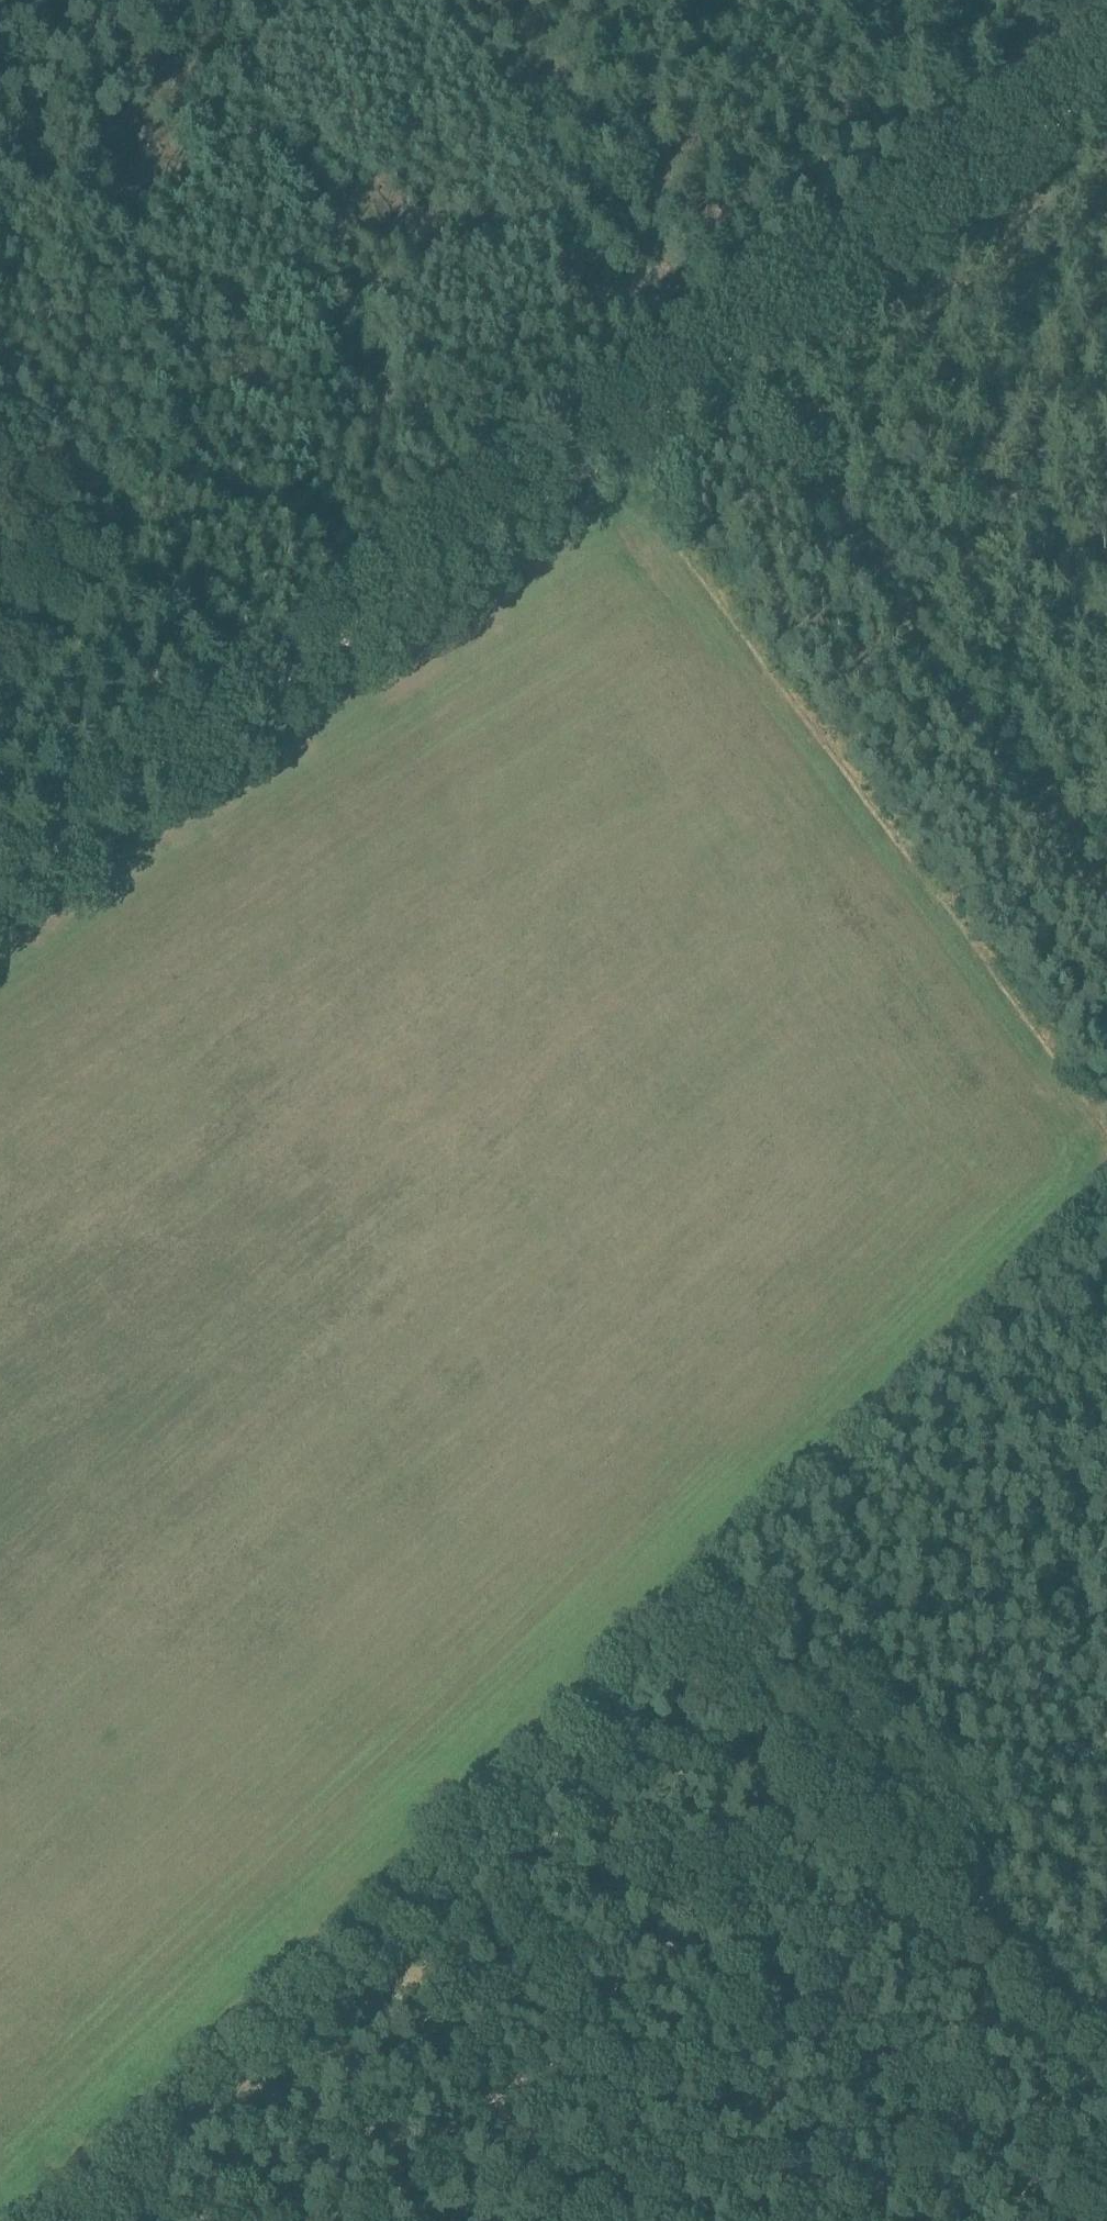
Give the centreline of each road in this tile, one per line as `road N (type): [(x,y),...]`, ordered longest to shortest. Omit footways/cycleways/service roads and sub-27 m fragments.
road 1 (track): [(1106,1322),(870,1568),(743,1682),(1106,2030)]
road 2 (track): [(0,891),(724,367)]
road 3 (track): [(724,367),(1106,893)]
road 4 (track): [(572,2220),(883,1818)]
road 5 (track): [(724,367),(1106,87)]
road 6 (track): [(1106,1737),(955,1886)]

